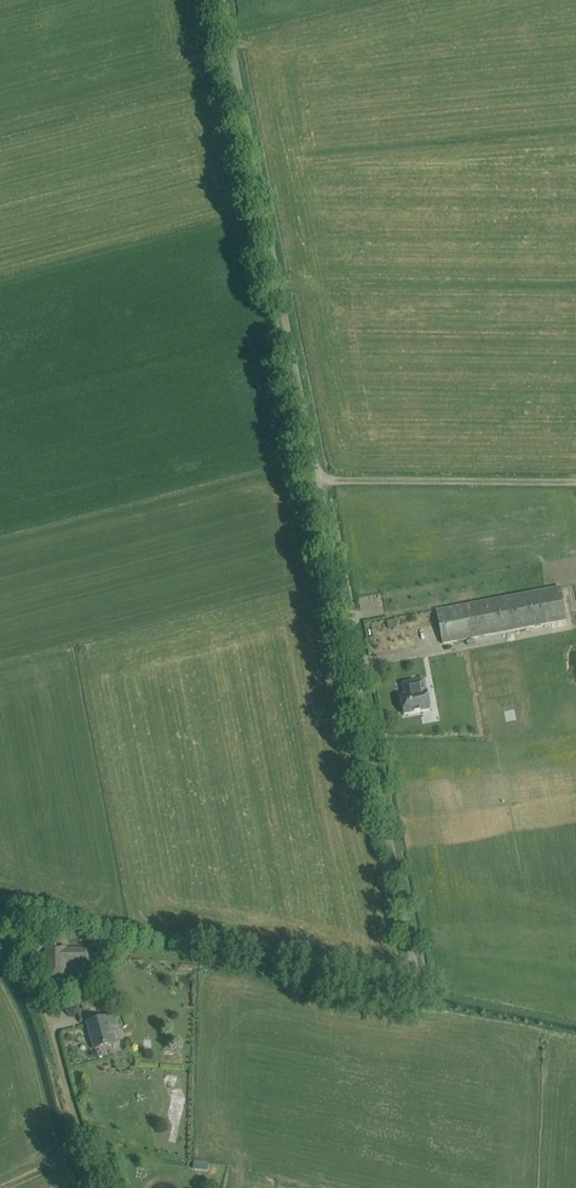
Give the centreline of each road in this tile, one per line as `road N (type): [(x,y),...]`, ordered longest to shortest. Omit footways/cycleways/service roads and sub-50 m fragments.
road 1 (unclassified): [(412,958),(223,0)]
road 2 (track): [(318,480),(575,482)]
road 3 (track): [(0,952),(27,997),(96,1187)]

